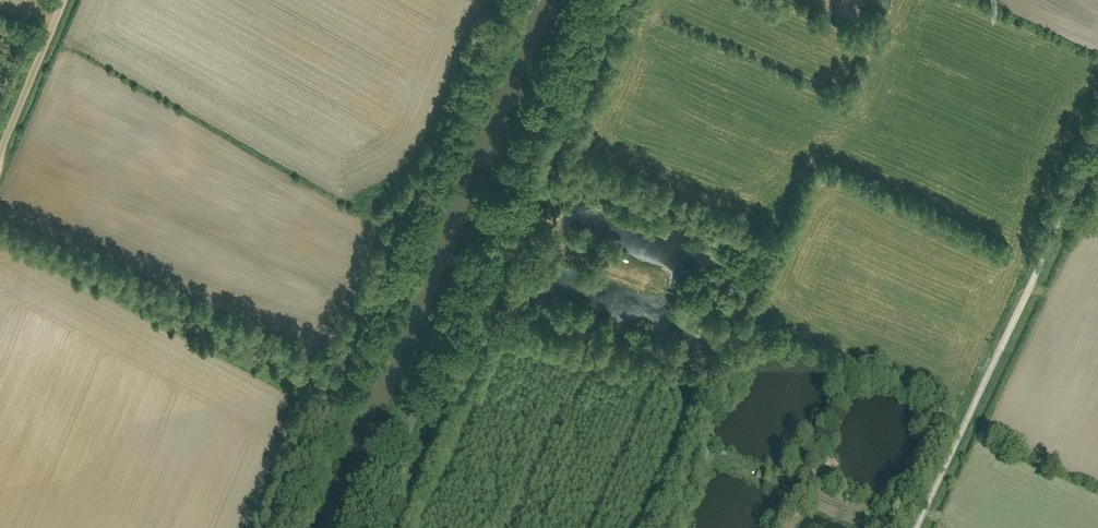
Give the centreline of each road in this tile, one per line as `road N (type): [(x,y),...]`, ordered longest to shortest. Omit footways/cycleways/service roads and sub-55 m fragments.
road 1 (unclassified): [(592,0),(370,527)]
road 2 (residential): [(917,527),(1097,149)]
road 3 (residential): [(0,136),(57,0)]

